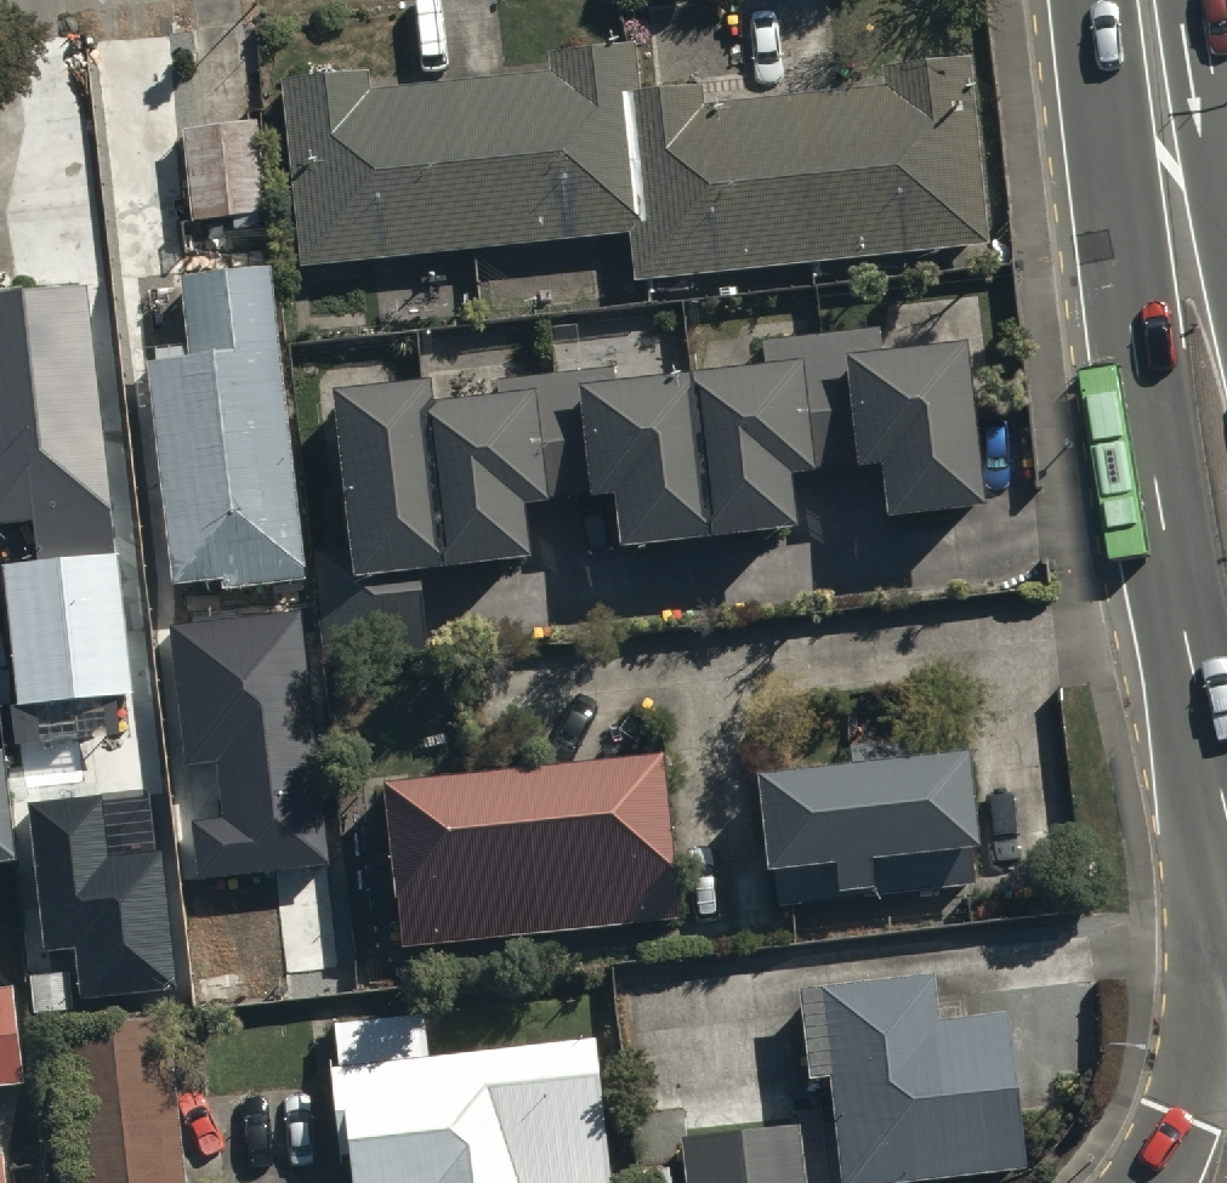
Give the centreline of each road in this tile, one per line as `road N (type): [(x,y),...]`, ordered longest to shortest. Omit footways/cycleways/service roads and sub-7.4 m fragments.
road 1 (secondary): [(1226,831),(1169,566),(1158,458),(1147,298),(1165,132)]
road 2 (primary): [(1169,1182),(1197,1126),(1226,888)]
road 3 (secondary): [(1165,132),(1226,254)]
road 4 (secondary): [(1165,132),(1150,0)]

